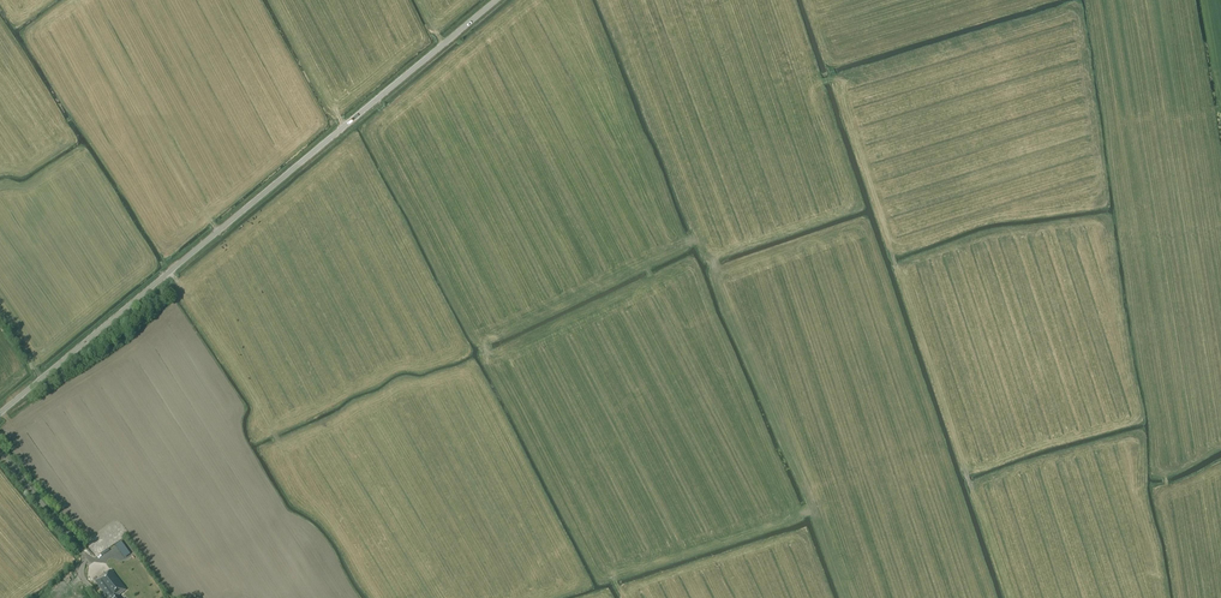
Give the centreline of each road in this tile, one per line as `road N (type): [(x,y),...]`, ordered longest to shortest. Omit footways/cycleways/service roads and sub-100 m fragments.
road 1 (unclassified): [(0,414),(496,0)]

